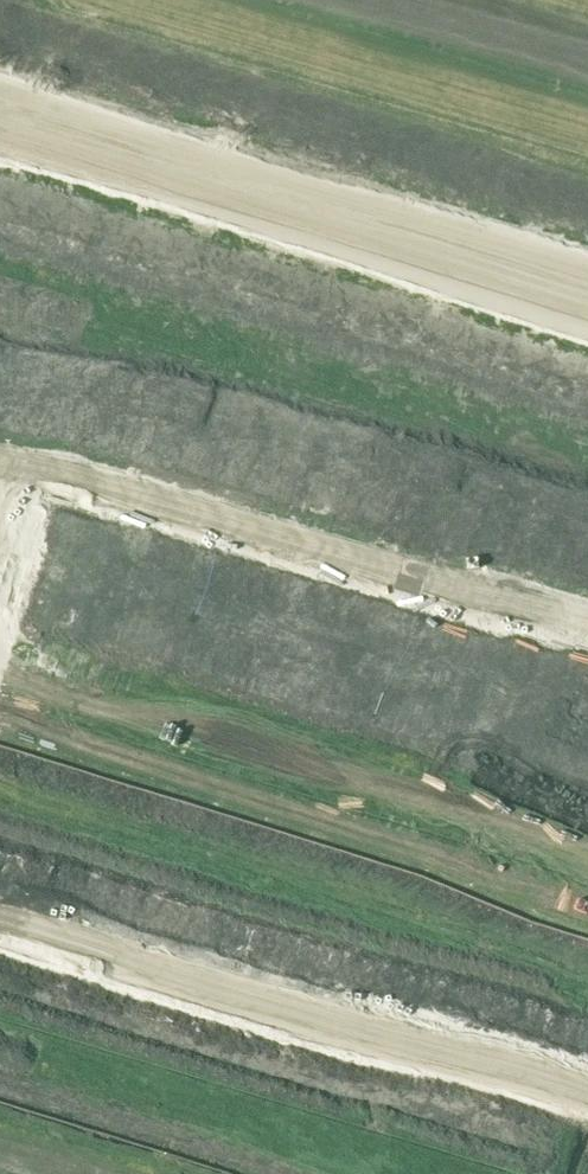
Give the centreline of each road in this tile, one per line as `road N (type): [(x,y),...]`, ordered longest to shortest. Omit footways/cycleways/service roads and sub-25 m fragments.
road 1 (unclassified): [(0,84),(587,267)]
road 2 (residential): [(0,925),(371,1040),(450,1049),(587,1092)]
road 3 (residential): [(587,627),(501,613),(51,473),(4,475)]

